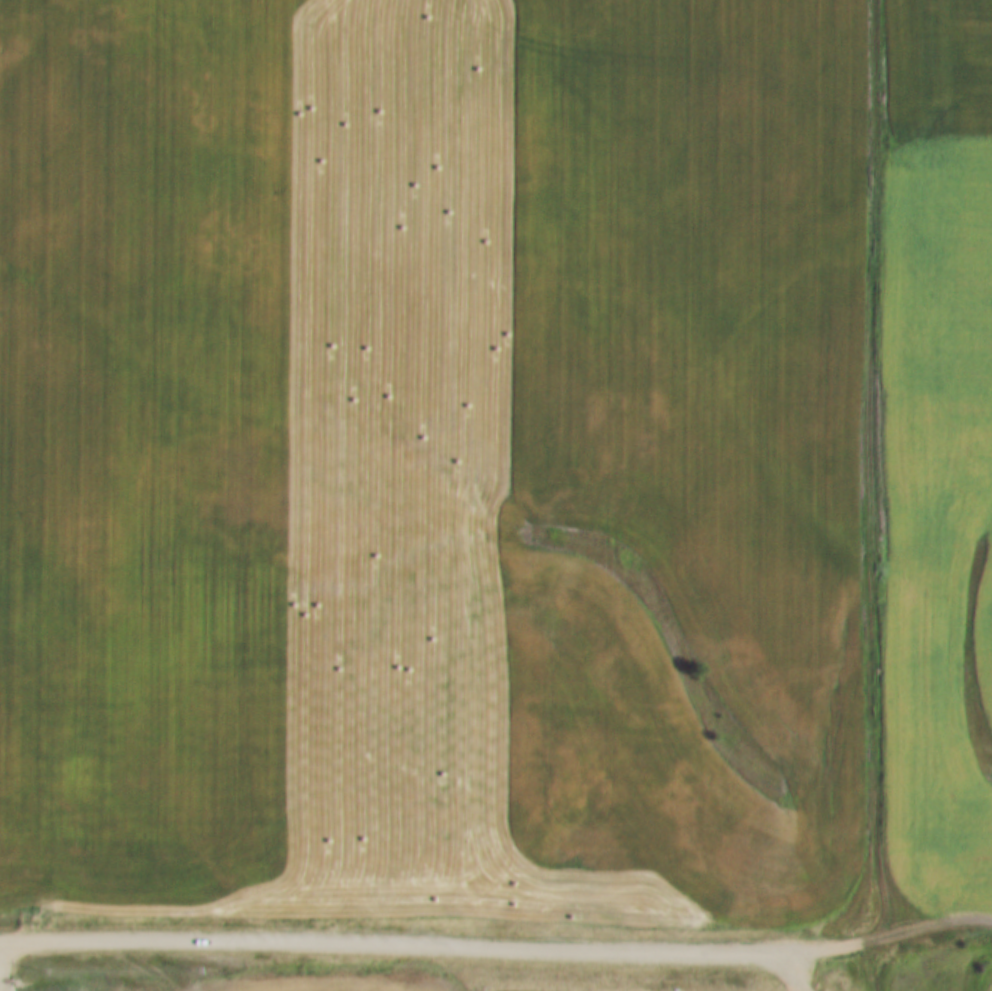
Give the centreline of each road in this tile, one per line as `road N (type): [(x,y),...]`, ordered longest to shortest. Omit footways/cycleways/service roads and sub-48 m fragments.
road 1 (track): [(1,941),(766,949),(991,926)]
road 2 (track): [(877,990),(875,0)]

